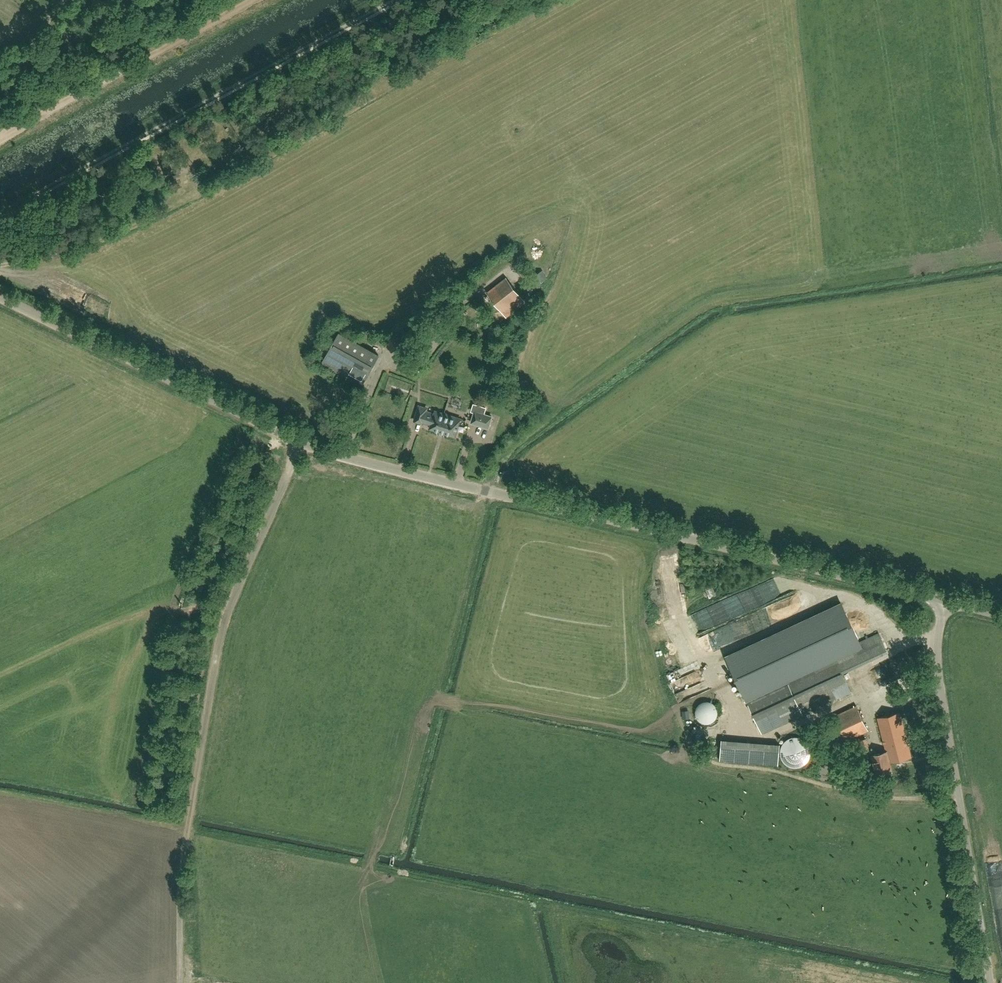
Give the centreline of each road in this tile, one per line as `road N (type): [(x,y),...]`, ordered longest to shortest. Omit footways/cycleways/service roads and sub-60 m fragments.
road 1 (unclassified): [(945,601),(302,443)]
road 2 (unclassified): [(179,982),(181,883),(218,640),(302,443)]
road 3 (track): [(407,0),(0,220)]
road 4 (unclassified): [(989,982),(940,681),(945,601)]
road 5 (unclassified): [(302,443),(0,297)]
road 6 (track): [(254,0),(0,138)]

